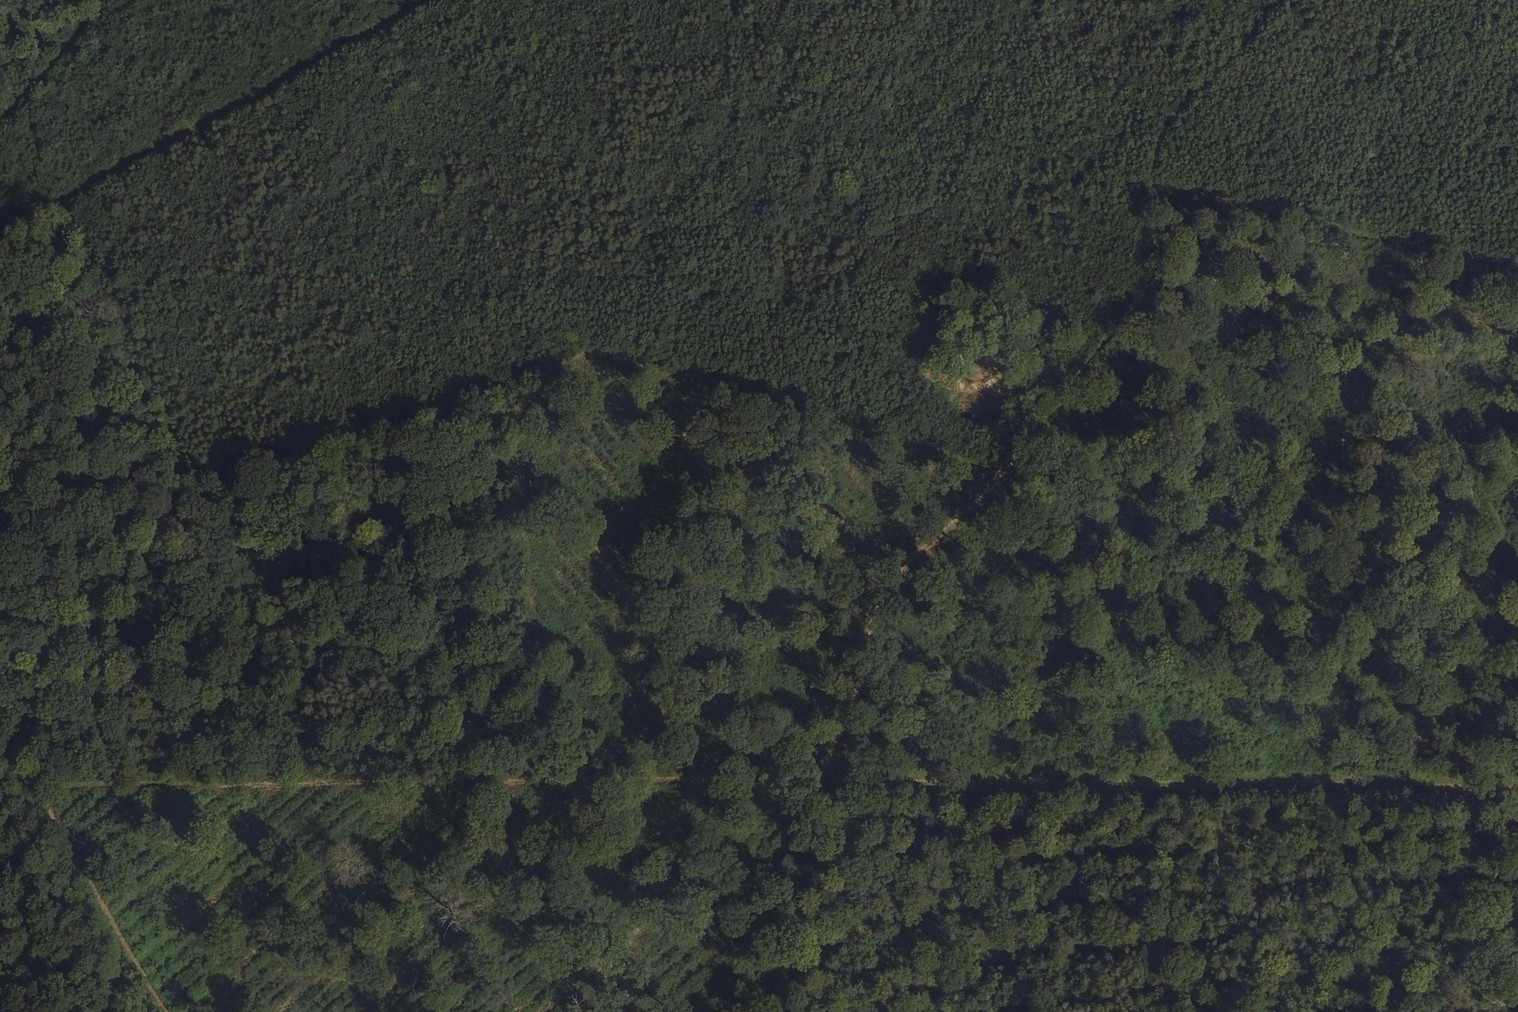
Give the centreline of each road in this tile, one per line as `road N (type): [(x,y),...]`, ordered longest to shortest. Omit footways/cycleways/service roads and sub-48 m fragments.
road 1 (track): [(761,939),(789,842),(864,691),(878,608),(896,572),(979,500),(1055,417),(1142,296),(1161,259),(1153,202),(1160,151),(1190,102),(1288,0)]
road 2 (track): [(1517,793),(817,789)]
road 3 (track): [(0,235),(423,0)]
road 4 (track): [(1517,262),(1155,176)]
road 5 (track): [(0,757),(150,1011)]
road 6 (track): [(0,110),(79,35),(93,0)]

